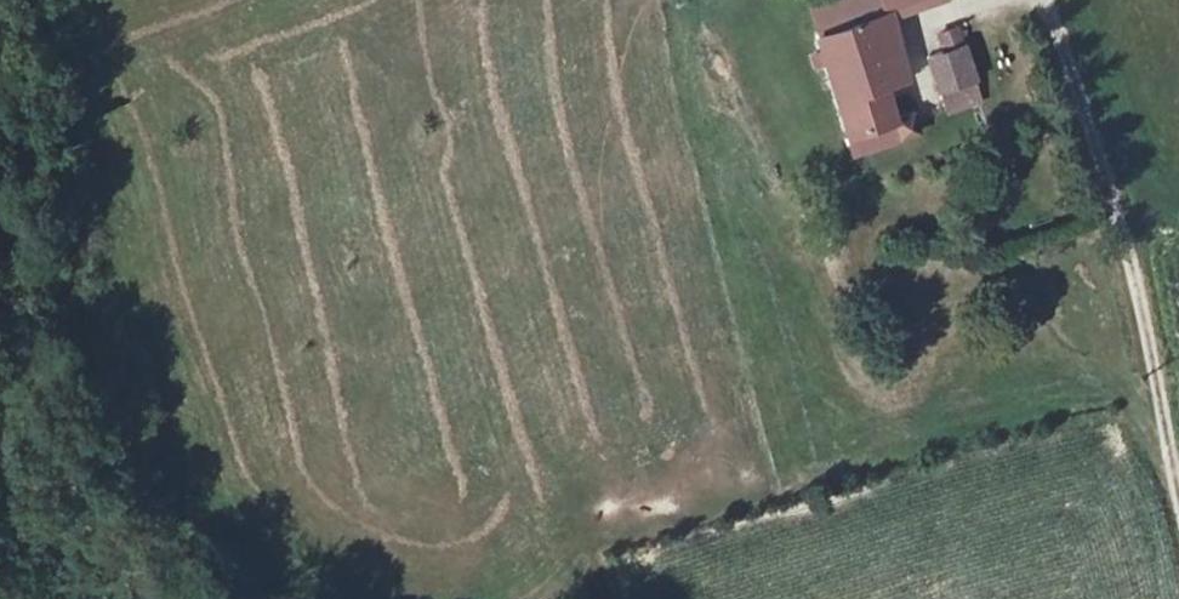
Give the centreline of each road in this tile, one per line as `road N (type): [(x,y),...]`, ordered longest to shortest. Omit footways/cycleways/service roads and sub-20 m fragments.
road 1 (track): [(1034,0),(1116,218),(1178,523)]

